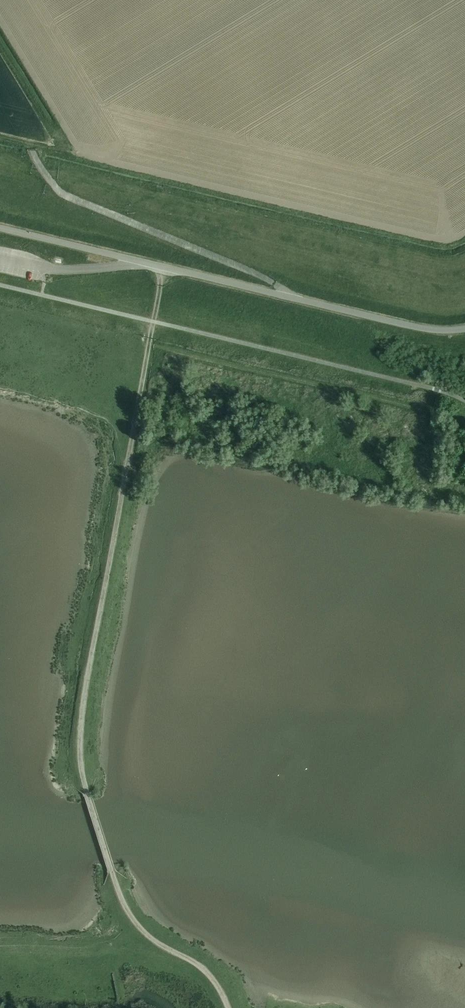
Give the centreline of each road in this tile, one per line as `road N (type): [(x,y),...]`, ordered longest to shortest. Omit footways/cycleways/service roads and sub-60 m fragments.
road 1 (track): [(88,795),(79,759),(86,671),(153,324)]
road 2 (unclassified): [(163,267),(438,332),(464,330)]
road 3 (track): [(226,1007),(201,970),(141,928),(111,869)]
road 4 (unclassified): [(163,267),(0,227)]

